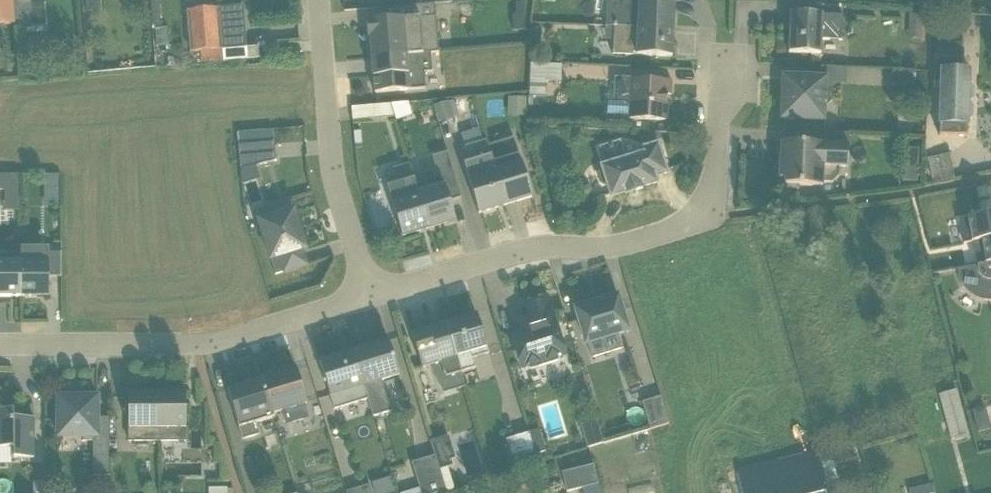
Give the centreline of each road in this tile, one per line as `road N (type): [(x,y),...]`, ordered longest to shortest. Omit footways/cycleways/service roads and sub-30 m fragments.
road 1 (residential): [(368,296),(533,249),(609,250),(695,229),(710,202),(715,75)]
road 2 (residential): [(0,348),(222,343),(368,296)]
road 3 (residential): [(317,0),(335,166),(368,296)]

